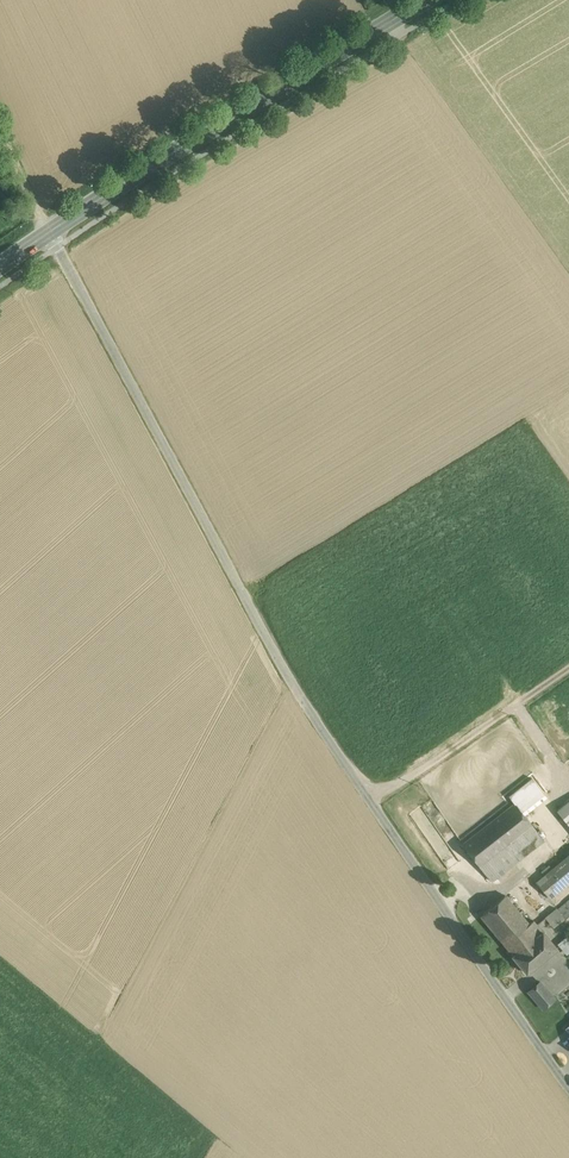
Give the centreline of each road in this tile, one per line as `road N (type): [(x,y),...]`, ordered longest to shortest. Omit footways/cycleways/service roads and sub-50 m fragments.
road 1 (unclassified): [(47,233),(290,685),(568,1086)]
road 2 (primary): [(425,0),(47,233)]
road 3 (track): [(371,802),(568,668)]

